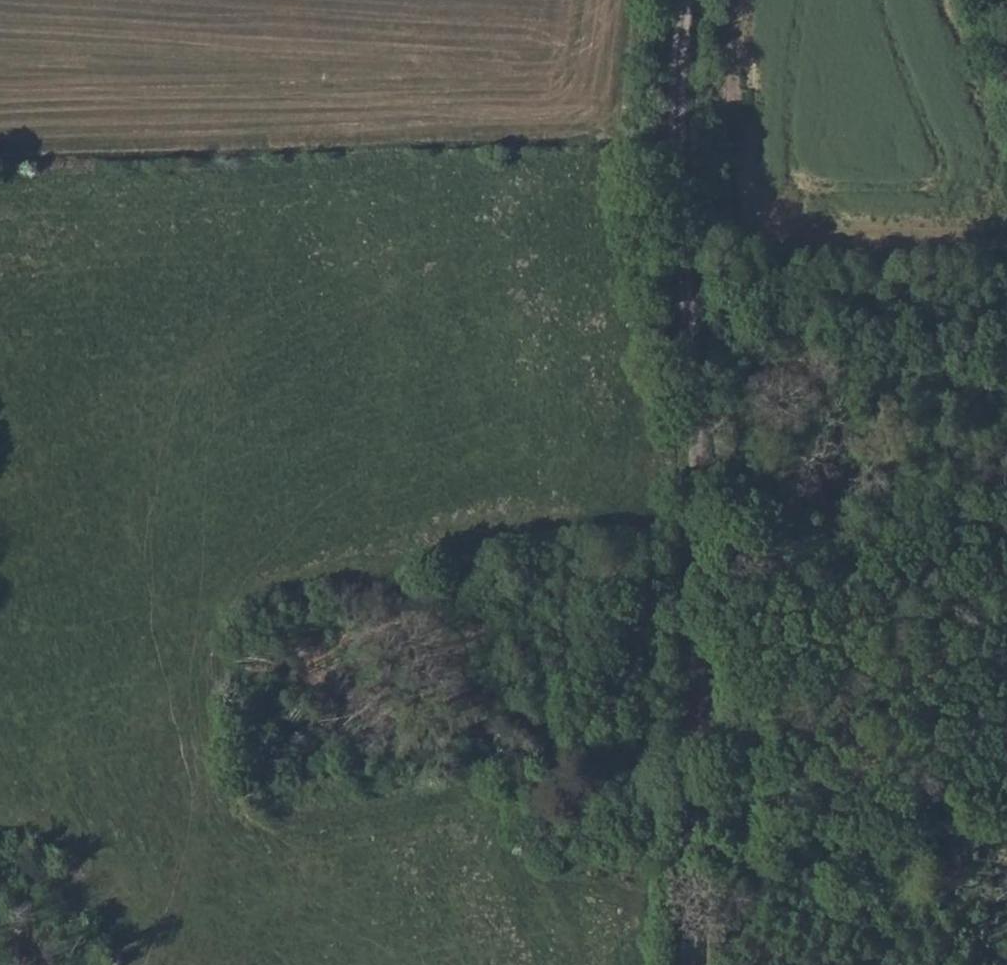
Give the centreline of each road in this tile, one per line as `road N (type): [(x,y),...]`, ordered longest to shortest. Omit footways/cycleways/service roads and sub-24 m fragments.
road 1 (unclassified): [(687,964),(701,579),(686,36),(694,0)]

